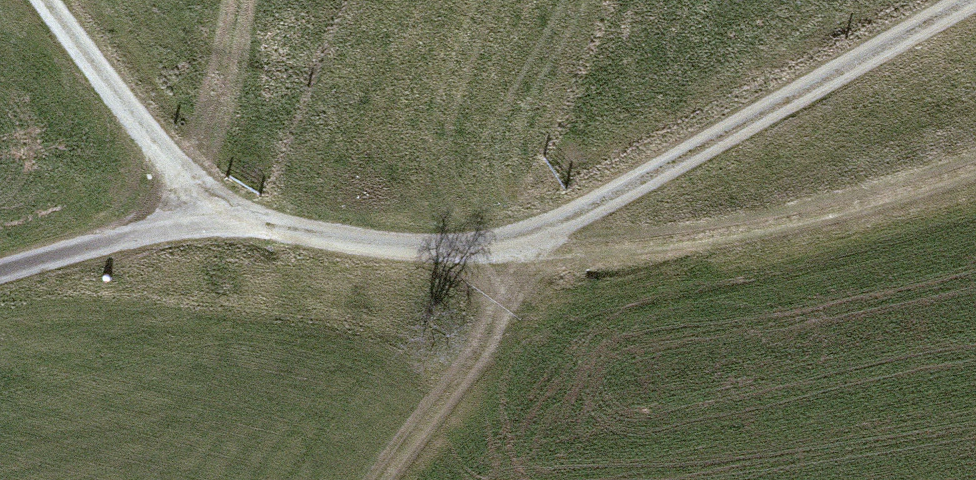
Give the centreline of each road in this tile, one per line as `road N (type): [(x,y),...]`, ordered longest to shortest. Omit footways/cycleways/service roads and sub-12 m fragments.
road 1 (track): [(44,0),(207,219),(389,253),(506,248),(595,211),(975,5)]
road 2 (track): [(975,186),(730,247),(550,266),(506,248)]
road 3 (track): [(402,479),(550,266)]
road 4 (track): [(0,280),(207,219)]

